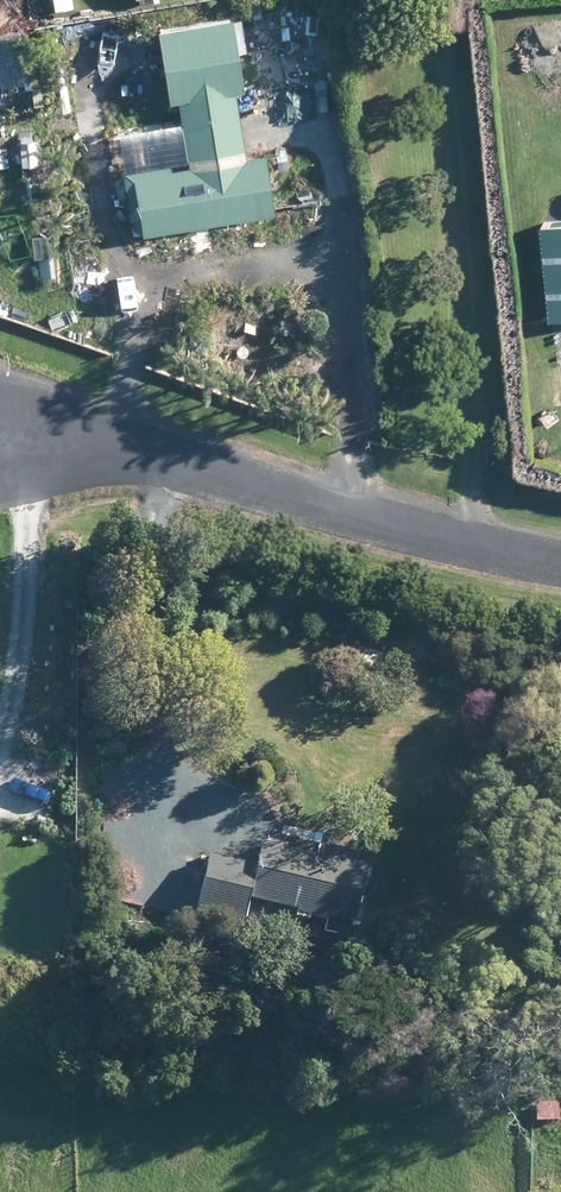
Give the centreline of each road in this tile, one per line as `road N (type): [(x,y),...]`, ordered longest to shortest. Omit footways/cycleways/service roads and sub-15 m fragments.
road 1 (residential): [(0,440),(165,464),(560,566)]

